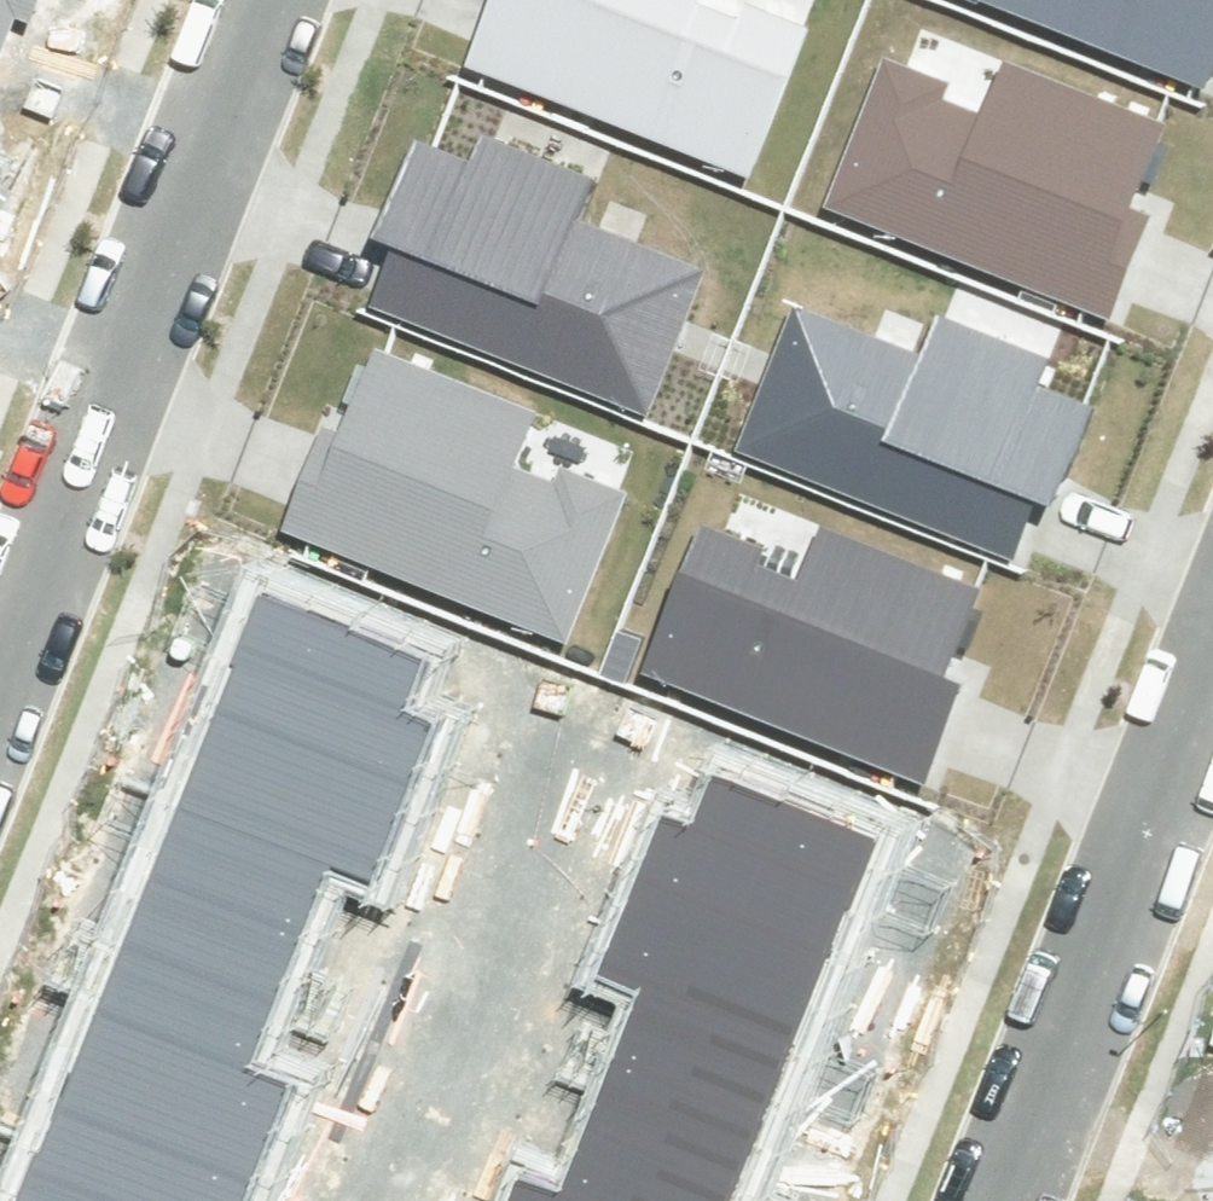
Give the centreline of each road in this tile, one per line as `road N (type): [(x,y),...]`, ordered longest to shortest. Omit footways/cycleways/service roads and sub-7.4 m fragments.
road 1 (residential): [(0,655),(263,0)]
road 2 (residential): [(990,1200),(1212,622)]

